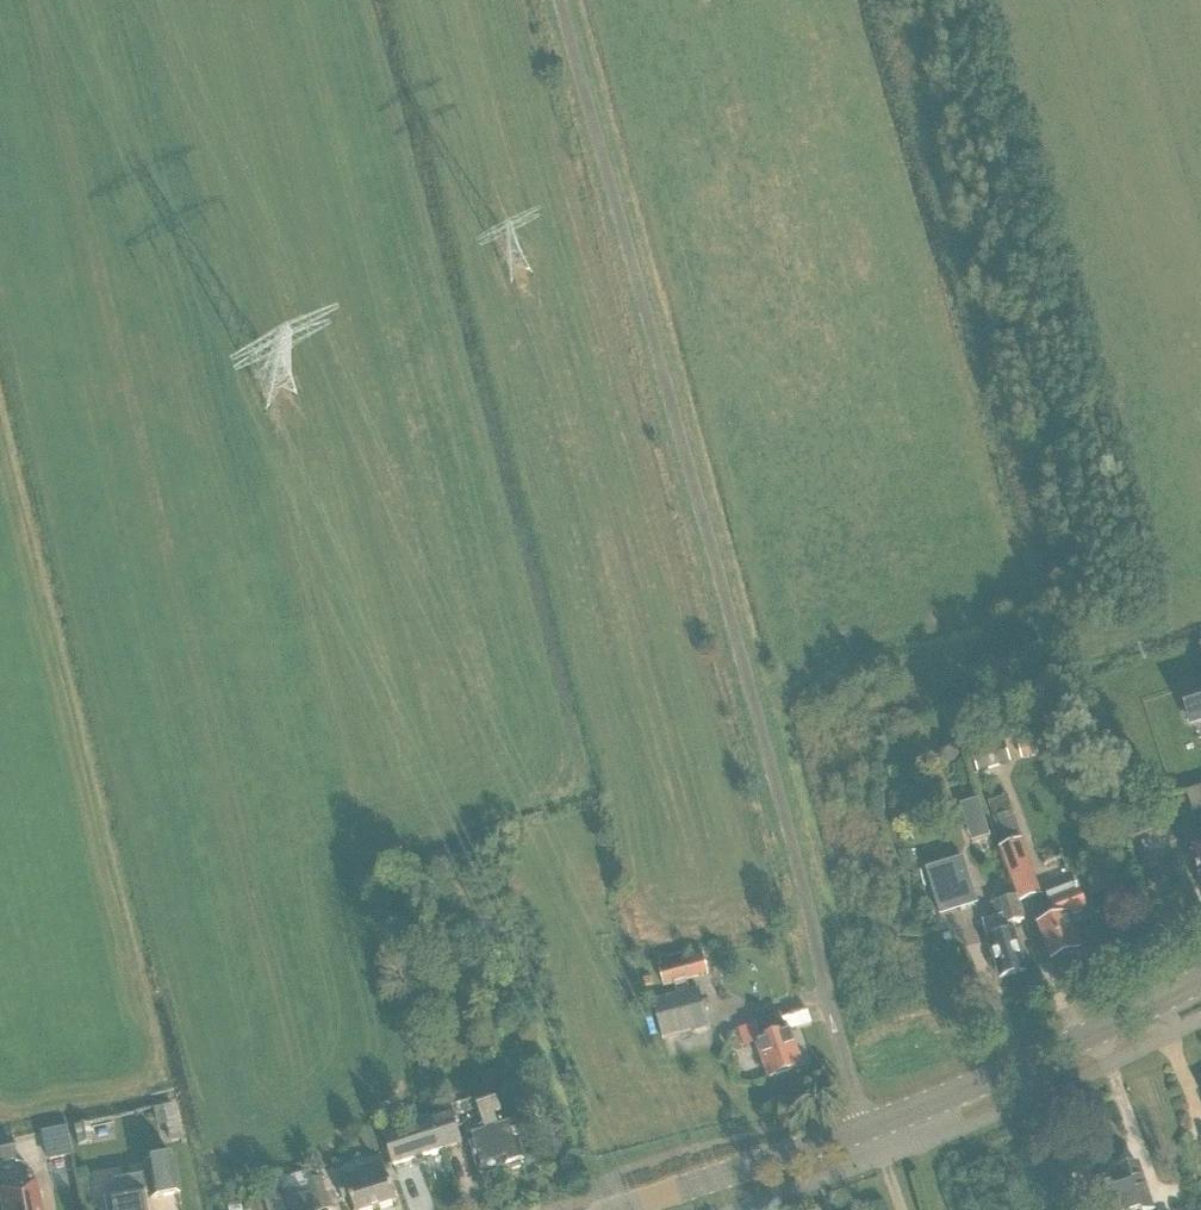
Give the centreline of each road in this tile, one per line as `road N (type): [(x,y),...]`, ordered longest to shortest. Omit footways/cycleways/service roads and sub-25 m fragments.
road 1 (unclassified): [(869,1126),(564,0)]
road 2 (tertiary): [(869,1126),(1043,1060),(1200,984)]
road 3 (tertiary): [(623,1209),(869,1126)]

